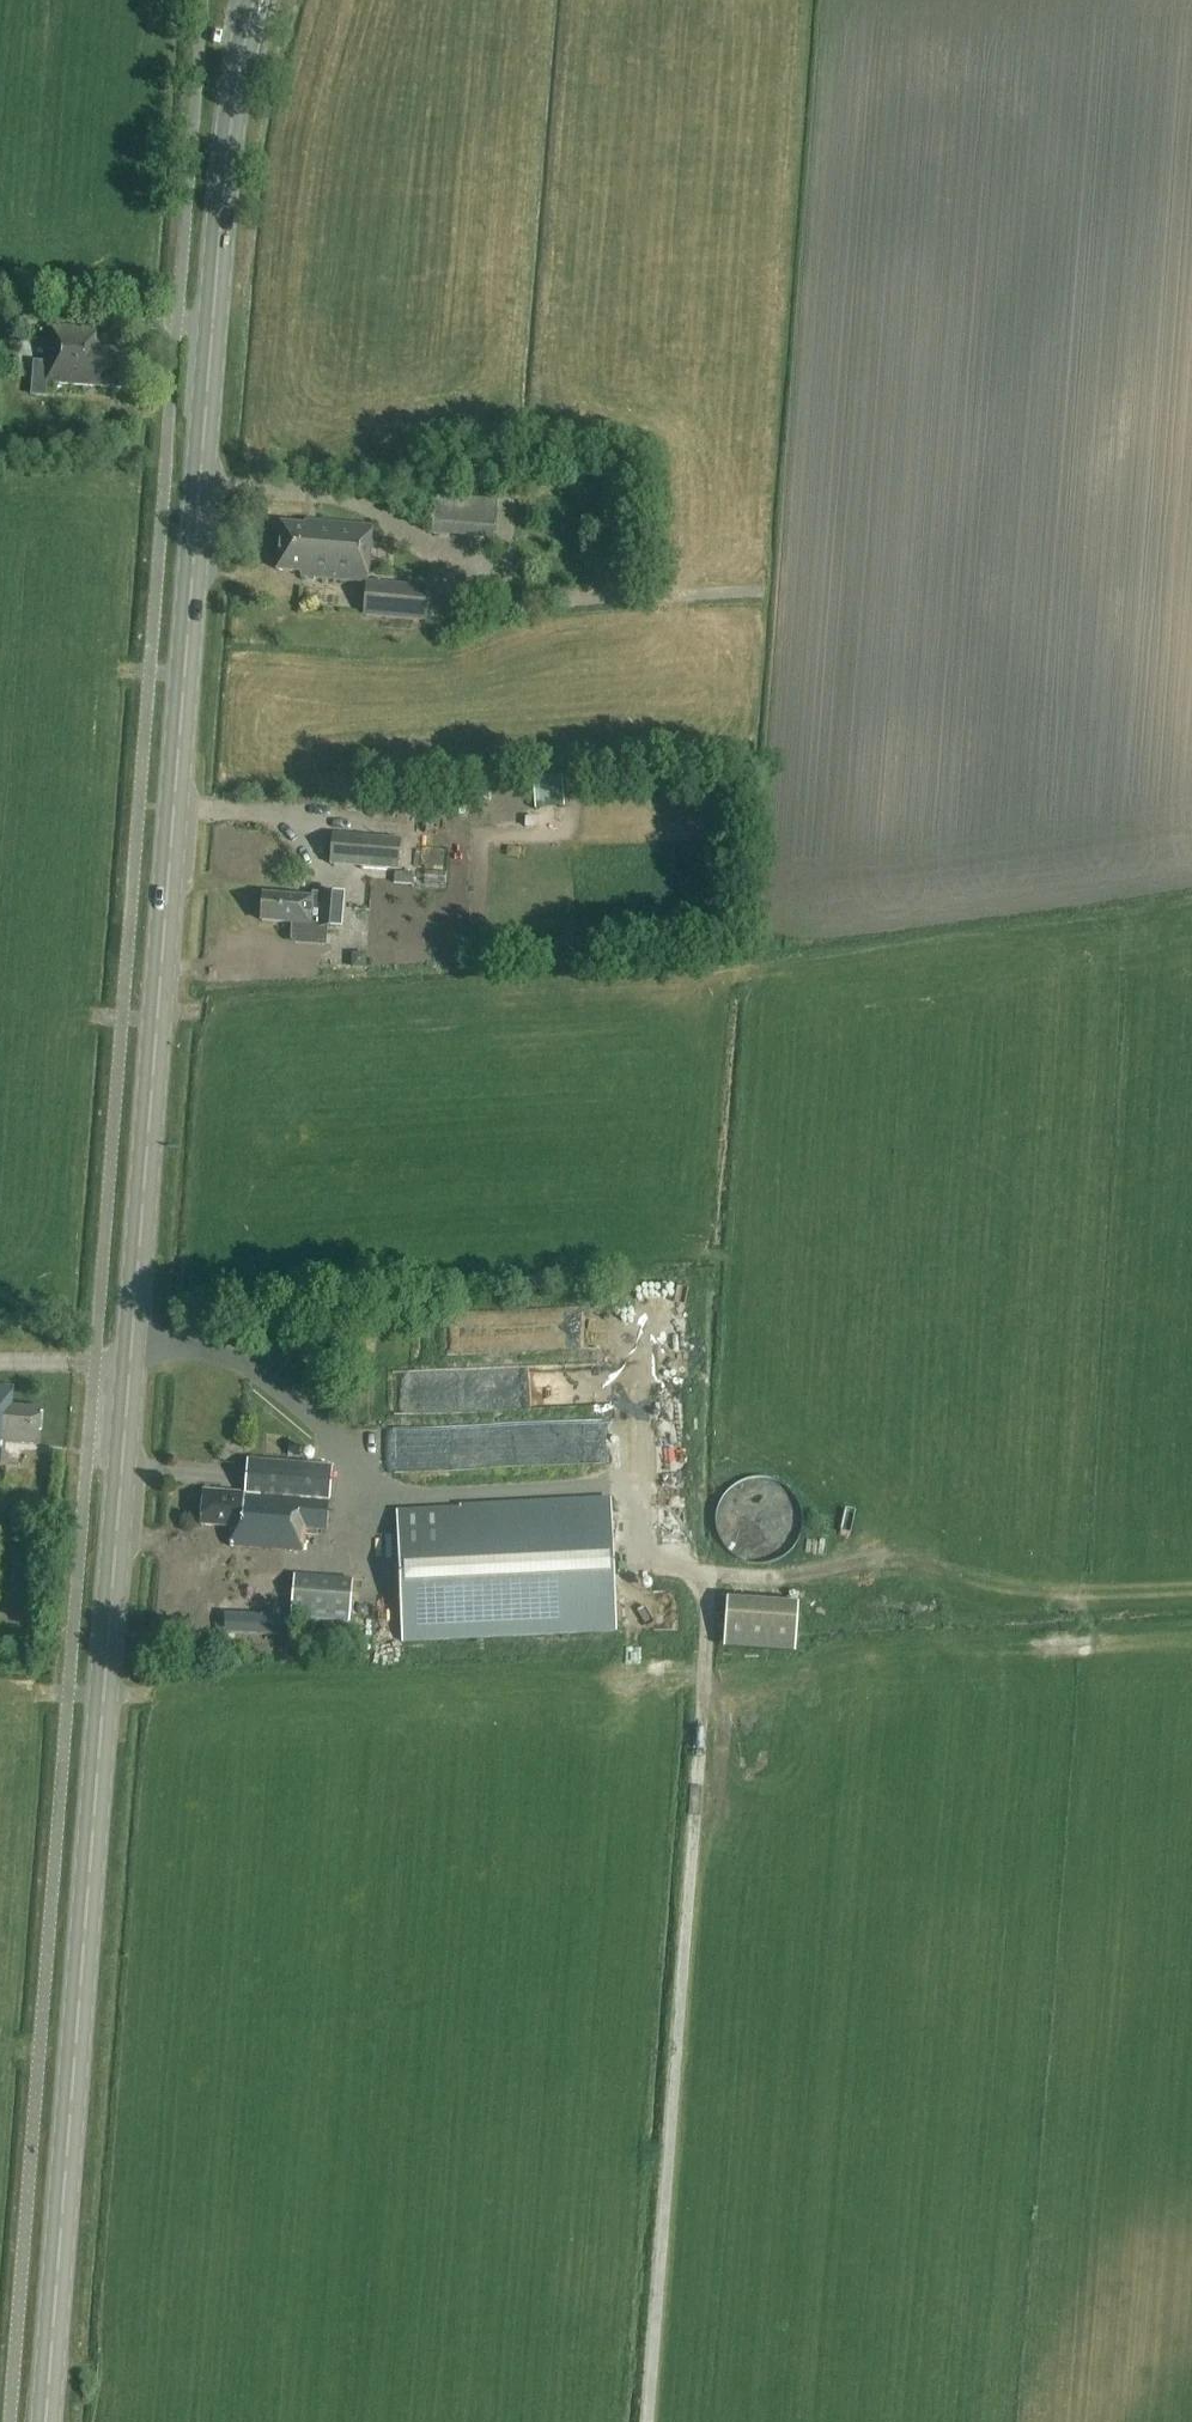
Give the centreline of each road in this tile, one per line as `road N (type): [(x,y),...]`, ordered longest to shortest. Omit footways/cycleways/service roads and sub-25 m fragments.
road 1 (secondary): [(46,2421),(211,331),(230,134),(253,0)]

